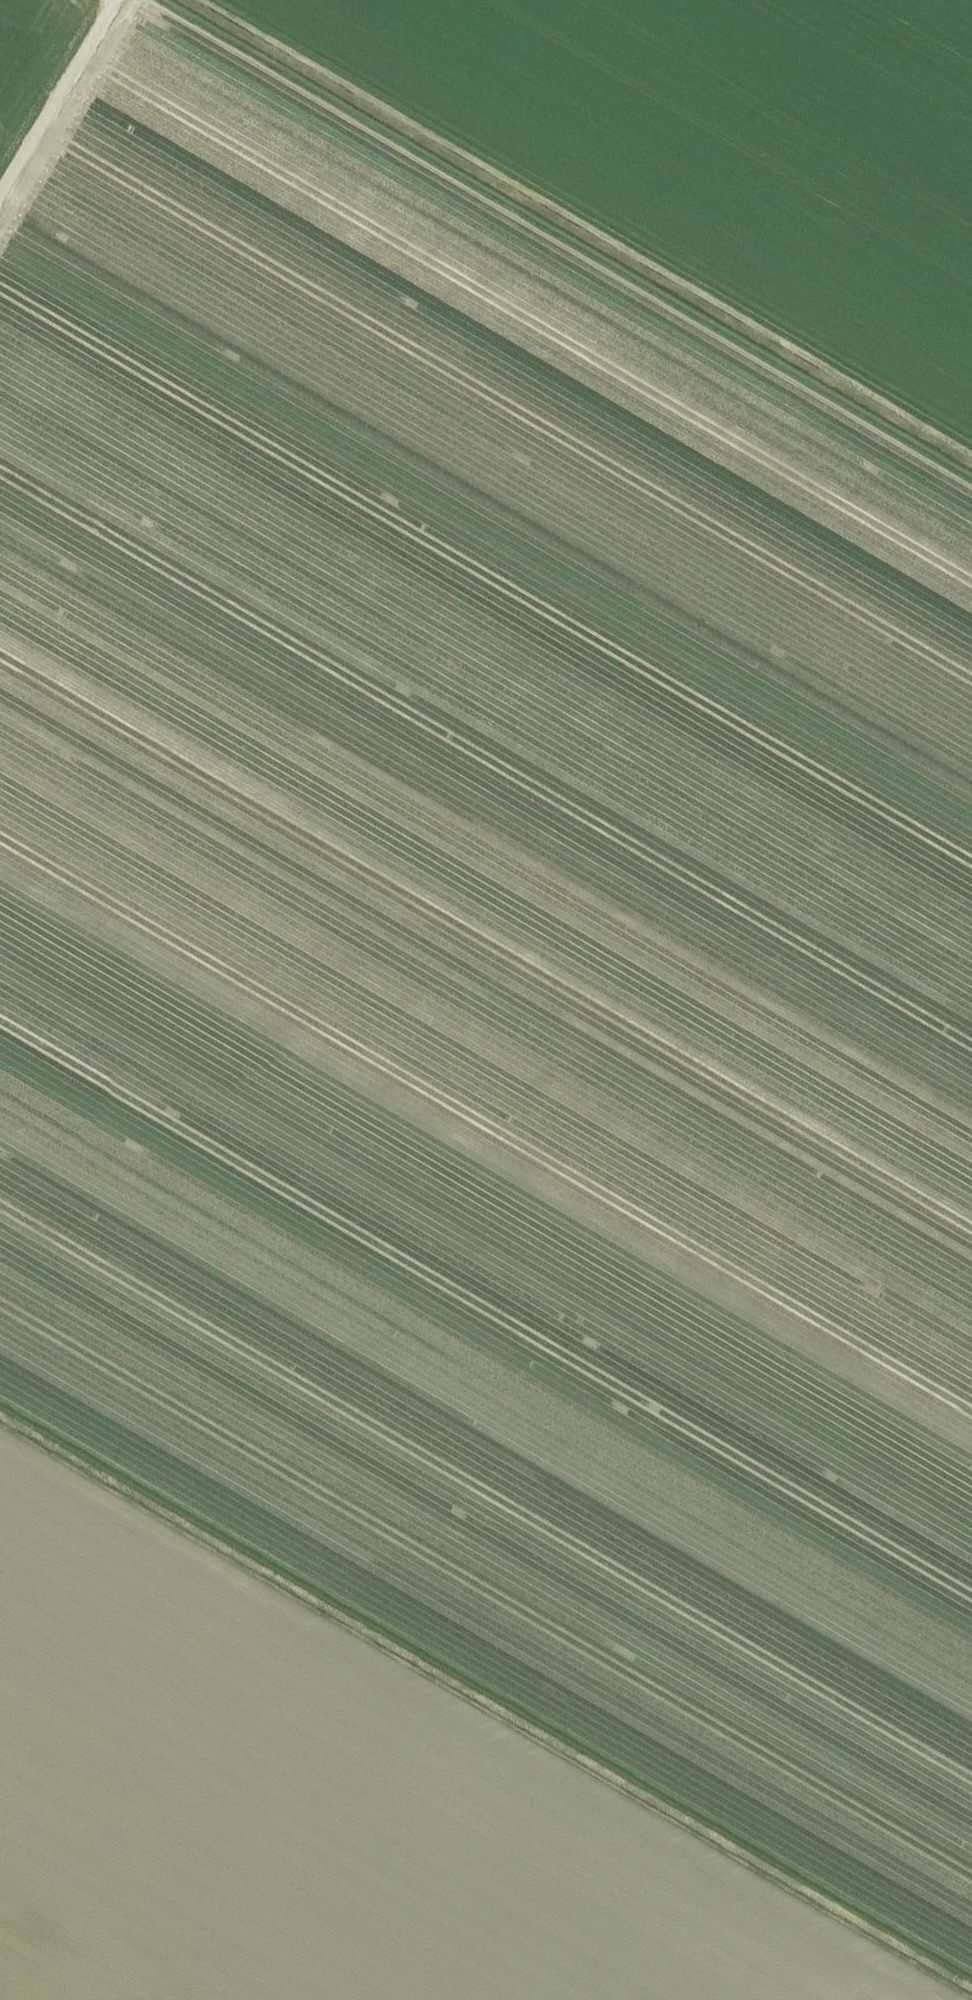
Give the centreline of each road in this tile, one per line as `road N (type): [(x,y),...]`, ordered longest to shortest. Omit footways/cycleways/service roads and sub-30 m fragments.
road 1 (track): [(0,1438),(943,1999)]
road 2 (track): [(115,0),(0,193)]

